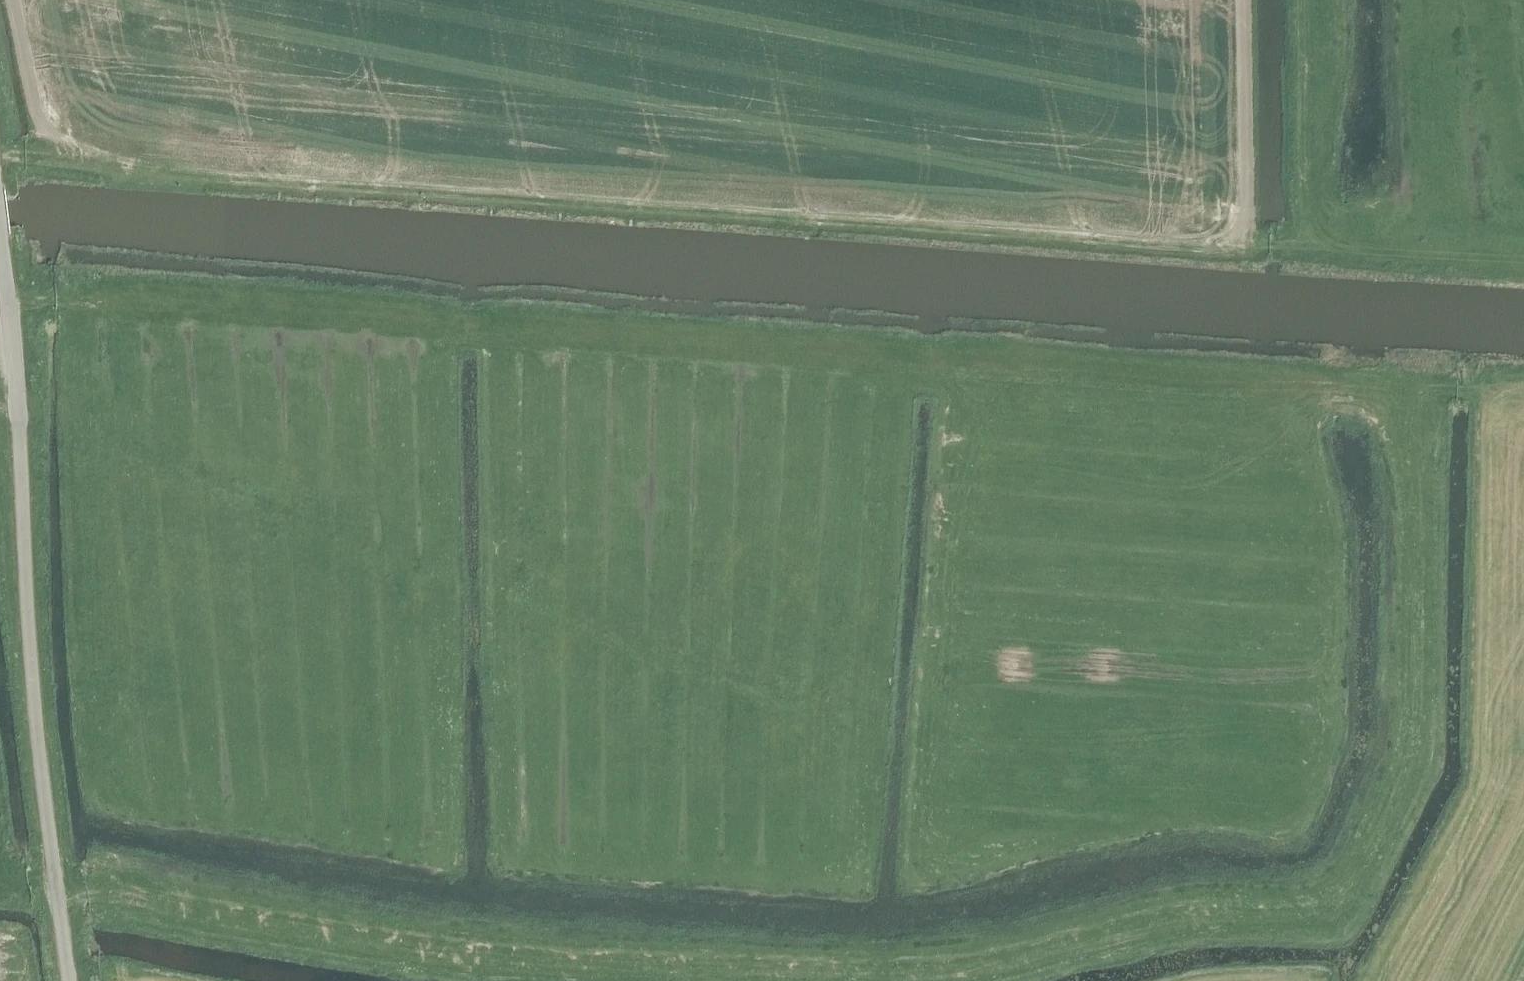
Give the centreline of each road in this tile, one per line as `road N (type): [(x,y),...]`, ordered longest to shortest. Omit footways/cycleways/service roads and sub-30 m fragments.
road 1 (unclassified): [(68,980),(31,679),(0,247)]

